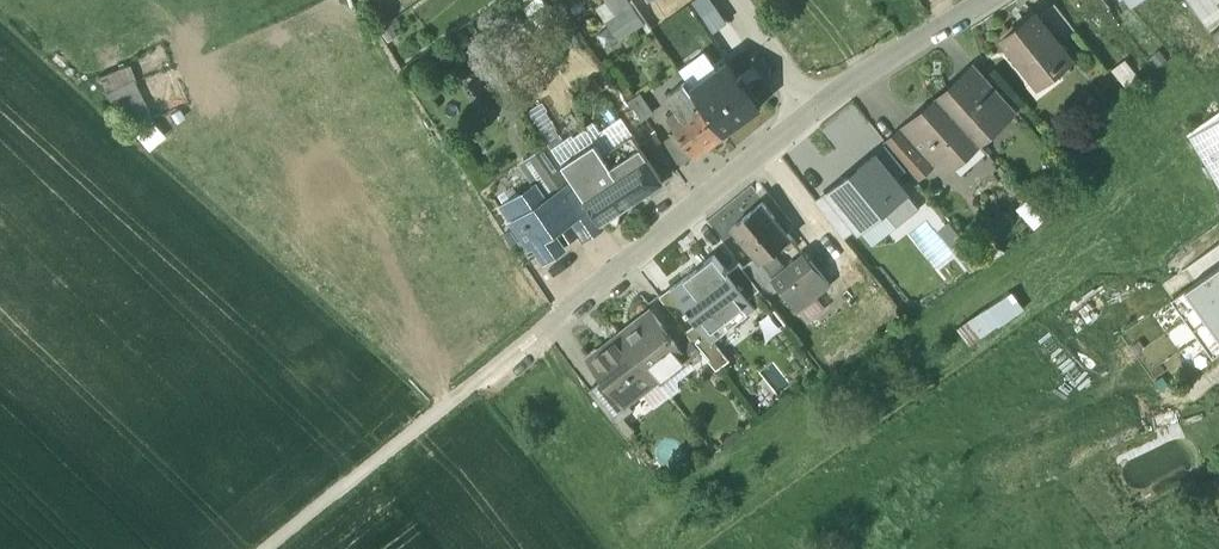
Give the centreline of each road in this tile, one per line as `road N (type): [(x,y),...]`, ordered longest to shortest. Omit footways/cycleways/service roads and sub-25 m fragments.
road 1 (residential): [(519,352),(808,116)]
road 2 (residential): [(808,116),(993,0)]
road 3 (residential): [(808,116),(726,0)]

